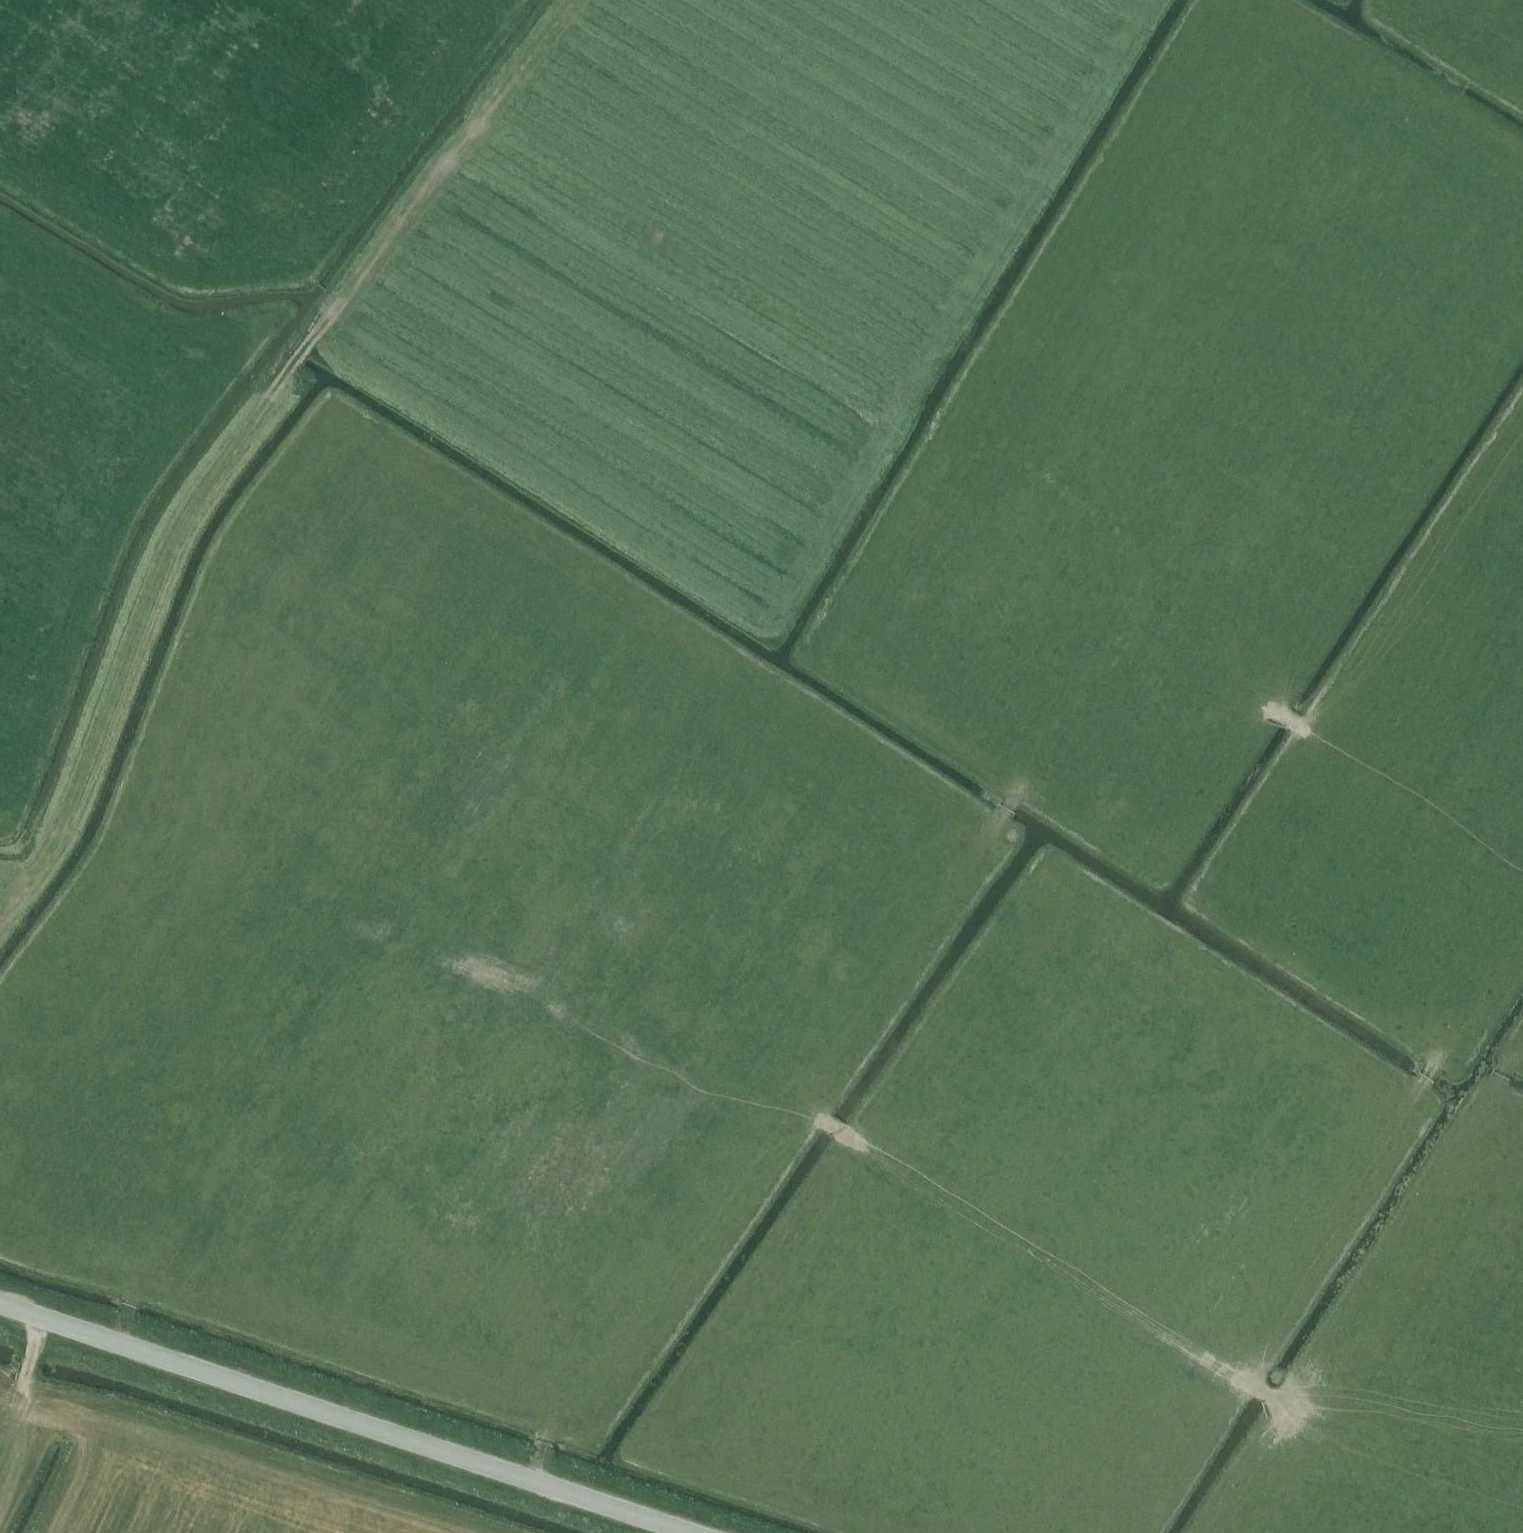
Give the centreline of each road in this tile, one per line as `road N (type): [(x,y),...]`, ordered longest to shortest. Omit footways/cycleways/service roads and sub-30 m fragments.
road 1 (unclassified): [(675,1532),(0,1308)]

